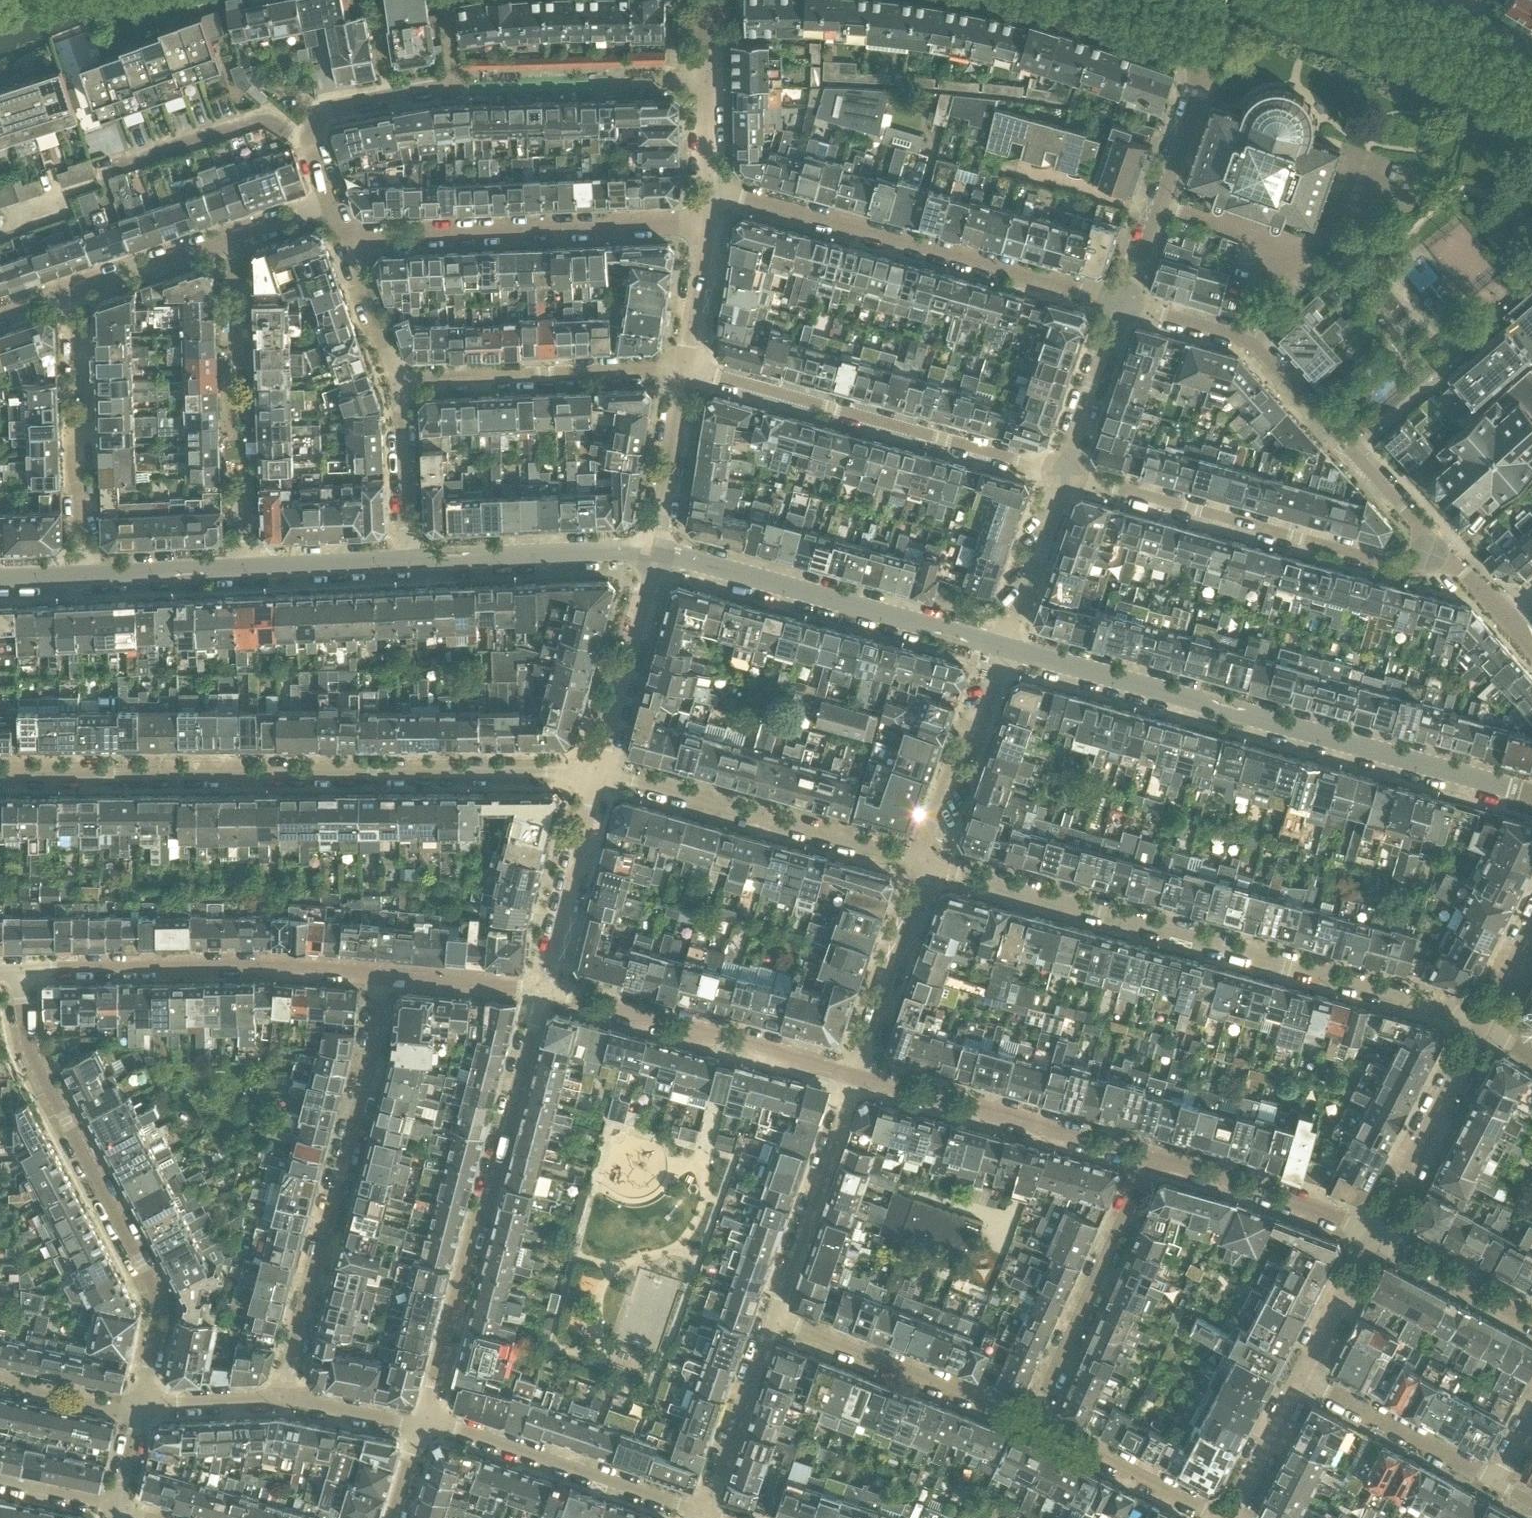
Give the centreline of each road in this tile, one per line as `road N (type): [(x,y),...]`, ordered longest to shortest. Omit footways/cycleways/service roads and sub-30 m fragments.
road 1 (residential): [(598,773),(0,775)]
road 2 (residential): [(930,865),(1483,1026)]
road 3 (residential): [(1531,795),(1007,650)]
road 4 (residential): [(23,969),(23,1035),(154,1293),(158,1320),(142,1401)]
road 5 (residential): [(540,990),(422,1420)]
road 6 (residential): [(282,1397),(372,1052),(380,974)]
road 7 (residential): [(1120,303),(744,199),(708,207)]
road 8 (residential): [(1120,303),(1252,341),(1438,548)]
road 9 (residential): [(1066,474),(685,371)]
road 10 (residential): [(1438,548),(1423,565),(1395,569),(1066,474)]
road 11 (residential): [(1007,650),(656,550)]
road 12 (residential): [(708,207),(677,222),(351,242)]
road 13 (residential): [(23,969),(278,965),(380,974)]
road 14 (residential): [(598,773),(919,861)]
road 15 (residential): [(247,566),(239,441),(229,415),(236,340),(226,241)]
road 16 (residential): [(854,1076),(540,990)]
road 17 (residential): [(1149,1157),(854,1076)]
road 18 (residential): [(422,1420),(698,1512)]
road 19 (residential): [(1149,1157),(1033,1421)]
road 20 (residential): [(80,575),(71,442),(87,409),(86,368),(69,293)]
road 21 (residential): [(399,382),(685,371)]
road 22 (residential): [(772,1318),(1033,1421)]
road 23 (residential): [(1120,303),(1202,77),(1200,52)]
road 24 (residential): [(854,1076),(772,1318)]
road 25 (residential): [(454,87),(707,82)]
road 26 (residential): [(656,550),(408,560)]
road 27 (residential): [(1373,1234),(1149,1157)]
road 28 (residential): [(331,207),(309,138),(319,114),(454,87)]
road 29 (residential): [(1373,1234),(1483,1026)]
road 30 (residential): [(1007,650),(976,739),(952,763),(919,861)]
road 31 (residential): [(598,773),(656,550)]
road 32 (residential): [(540,990),(598,773)]
road 33 (residential): [(930,865),(854,1076)]
road 34 (residential): [(1496,1481),(1302,1380)]
road 35 (residential): [(1033,1421),(1224,1517)]
road 36 (residential): [(772,1318),(698,1512)]
road 37 (residential): [(1066,474),(1007,650)]
road 38 (residential): [(656,550),(685,371)]
road 39 (residential): [(1373,1234),(1531,1320)]
road 40 (residential): [(1066,474),(1120,303)]
road 41 (residential): [(408,560),(399,382)]
road 42 (residential): [(247,566),(80,575)]
road 43 (residential): [(685,371),(708,207)]
road 44 (residential): [(226,241),(69,293)]
road 45 (residential): [(1302,1380),(1373,1234)]
road 46 (residential): [(408,560),(247,566)]
road 47 (residential): [(380,974),(540,990)]
road 48 (residential): [(1229,1517),(1302,1380)]
road 49 (residential): [(399,382),(351,242)]
road 50 (residential): [(139,1412),(39,1392),(0,1375)]
road 51 (residential): [(282,1397),(422,1420)]
road 52 (residential): [(142,1401),(282,1397)]
road 53 (residential): [(1077,0),(1200,52)]
road 54 (residential): [(708,207),(707,82)]
road 55 (residential): [(0,1479),(119,1512)]

